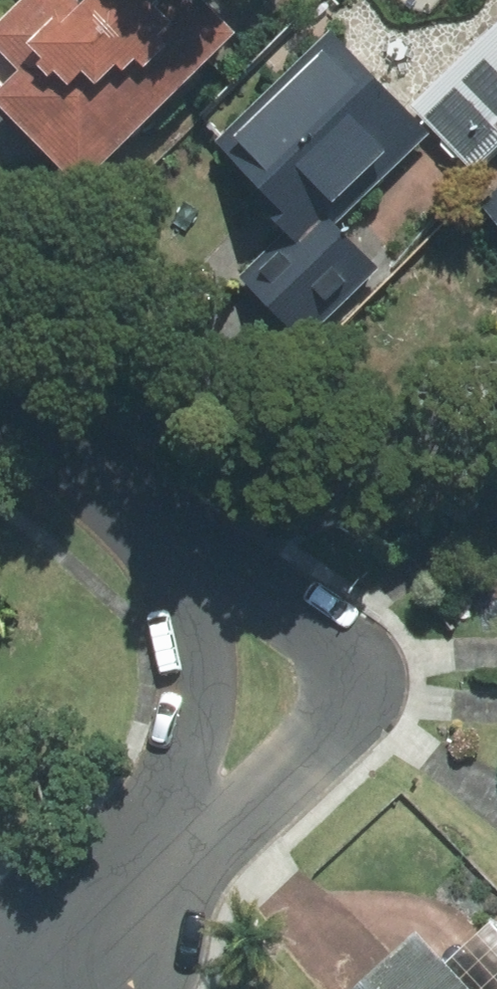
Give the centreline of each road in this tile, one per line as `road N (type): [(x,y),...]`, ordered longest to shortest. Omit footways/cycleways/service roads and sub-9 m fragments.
road 1 (residential): [(171,532),(328,641),(347,675),(341,701),(310,744),(152,884)]
road 2 (residential): [(152,884),(195,715),(191,612),(171,532)]
road 3 (residential): [(171,532),(0,380)]

